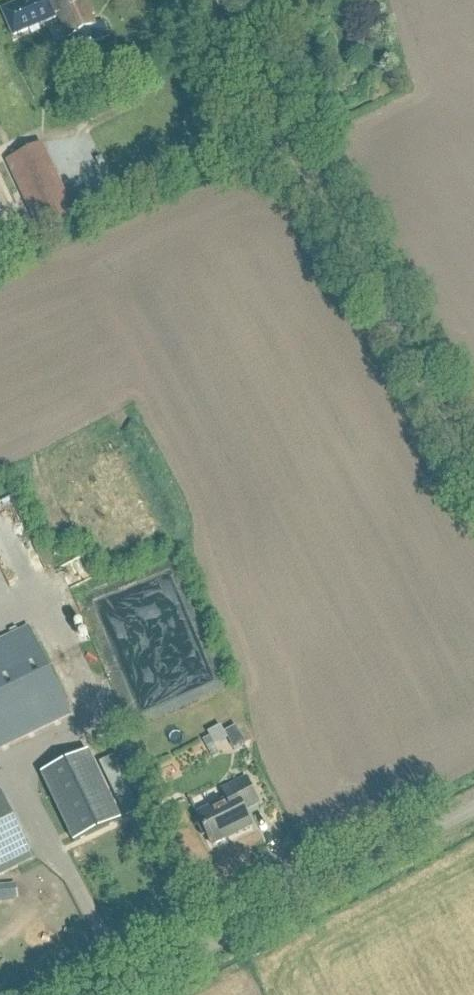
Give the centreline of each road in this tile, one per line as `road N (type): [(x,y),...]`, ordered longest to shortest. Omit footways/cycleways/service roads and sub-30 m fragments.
road 1 (unclassified): [(473,470),(293,119),(214,30),(204,0)]
road 2 (unclassified): [(146,994),(473,811)]

